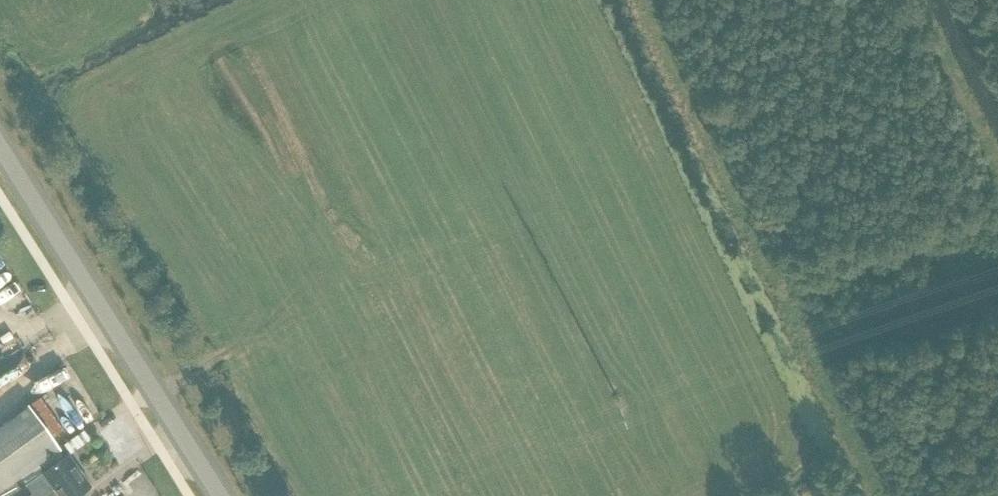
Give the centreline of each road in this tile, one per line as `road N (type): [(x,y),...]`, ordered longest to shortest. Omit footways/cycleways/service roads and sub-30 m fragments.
road 1 (tertiary): [(218,495),(0,147)]

